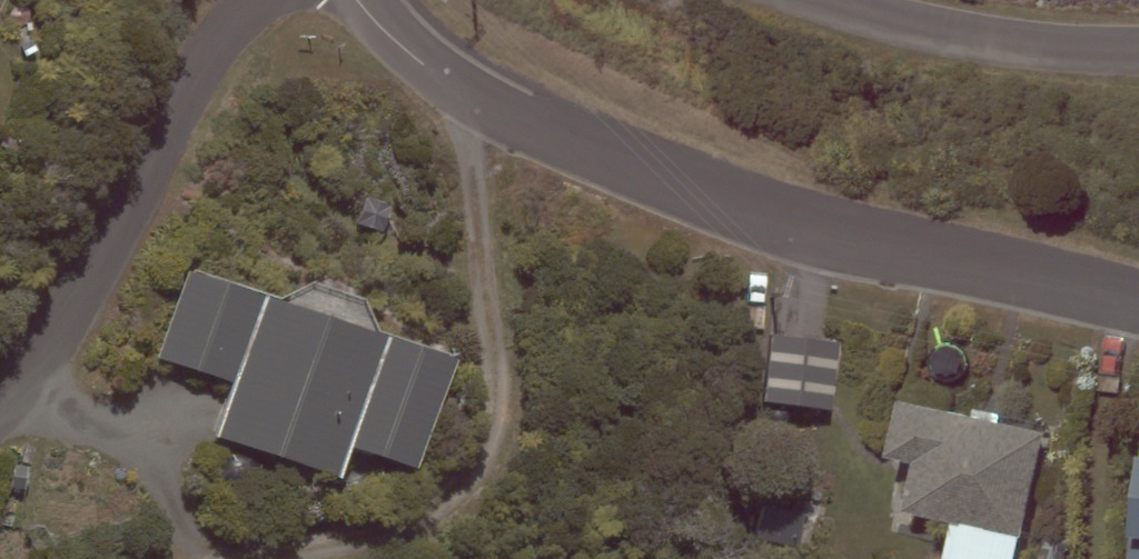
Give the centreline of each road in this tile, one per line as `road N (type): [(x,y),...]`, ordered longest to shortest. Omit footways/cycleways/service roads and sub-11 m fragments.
road 1 (residential): [(1138,300),(709,197),(457,86),(410,54),(358,0)]
road 2 (residential): [(263,0),(206,54),(70,310),(0,406)]
road 3 (residential): [(821,0),(981,40),(1138,49)]
road 4 (track): [(1126,297),(1106,390),(1095,558)]

